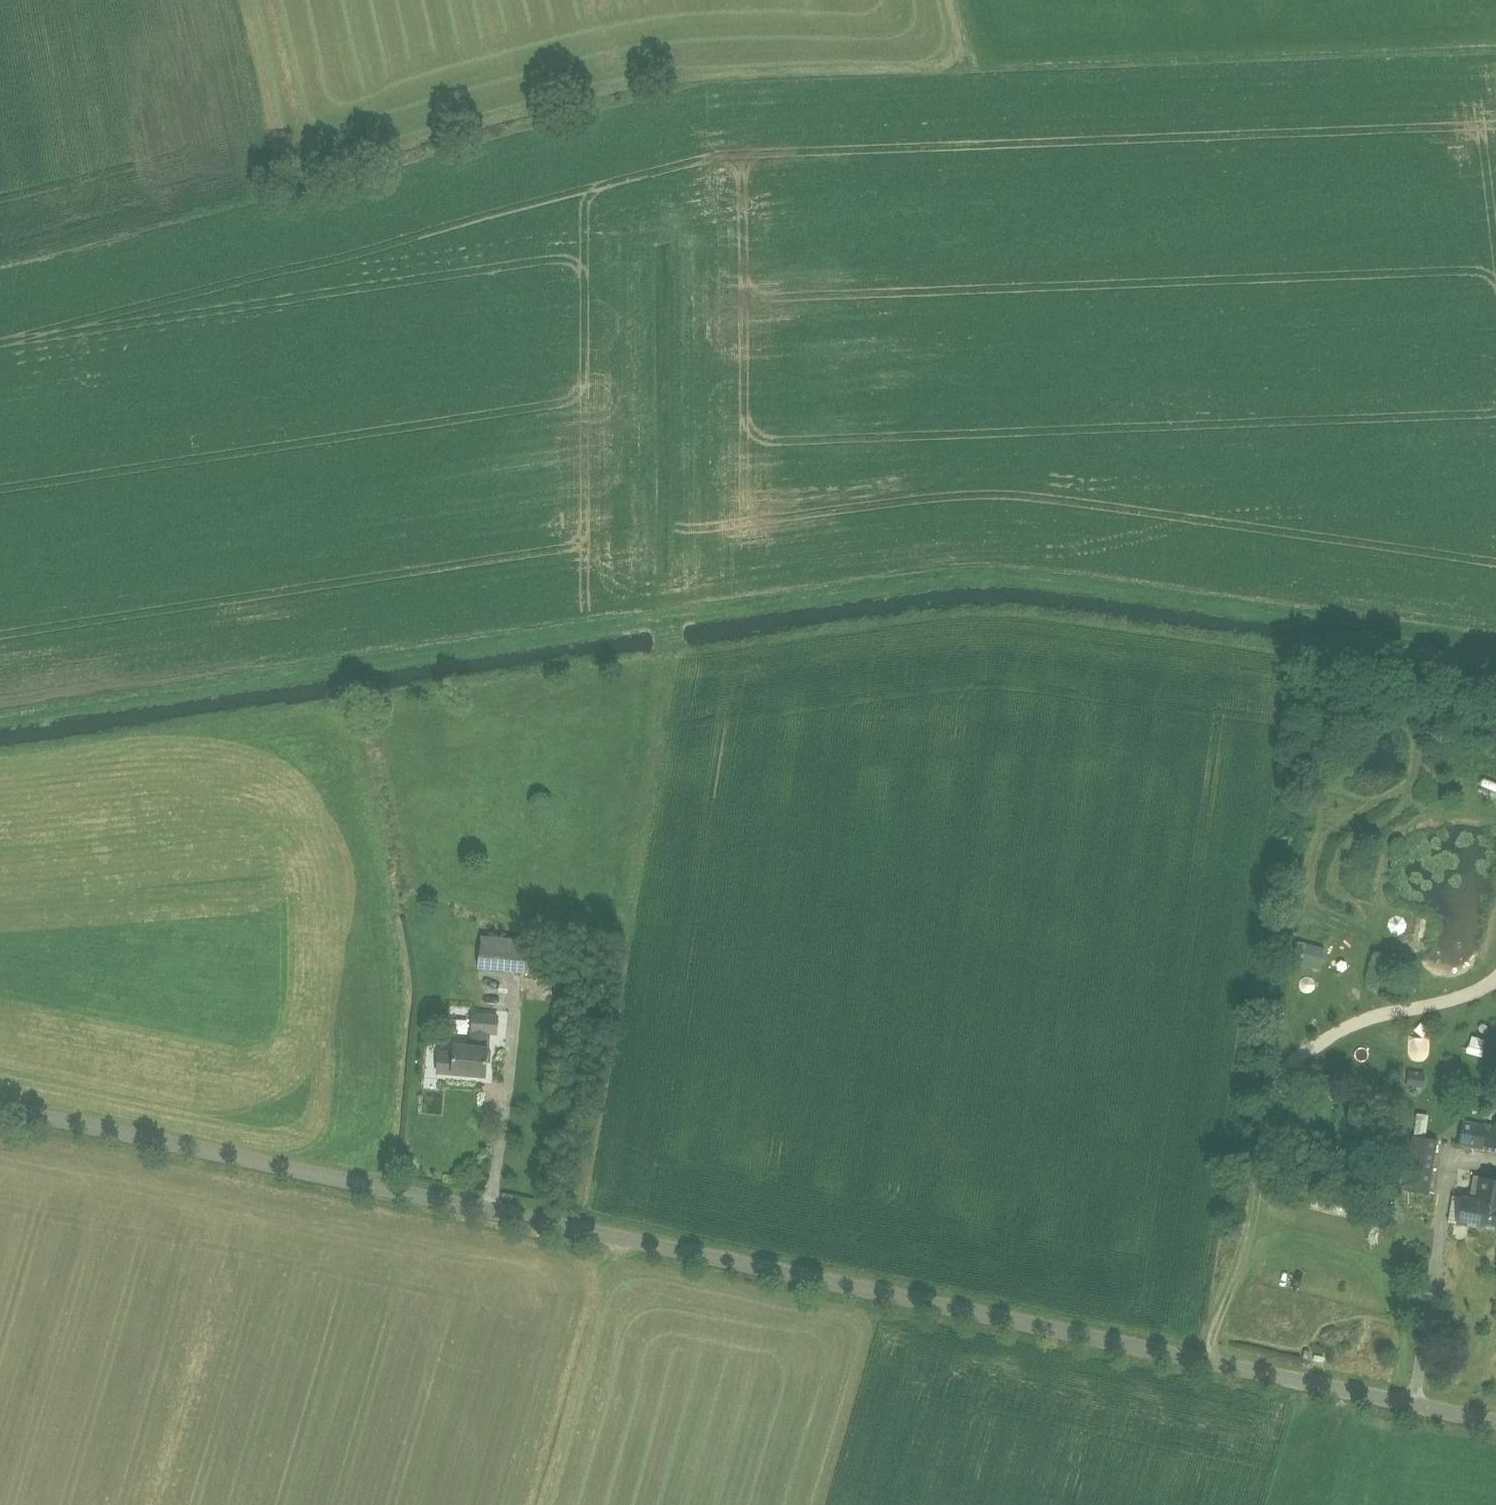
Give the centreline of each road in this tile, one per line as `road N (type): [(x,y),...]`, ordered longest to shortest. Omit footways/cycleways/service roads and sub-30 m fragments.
road 1 (unclassified): [(1495,1423),(0,1108)]

